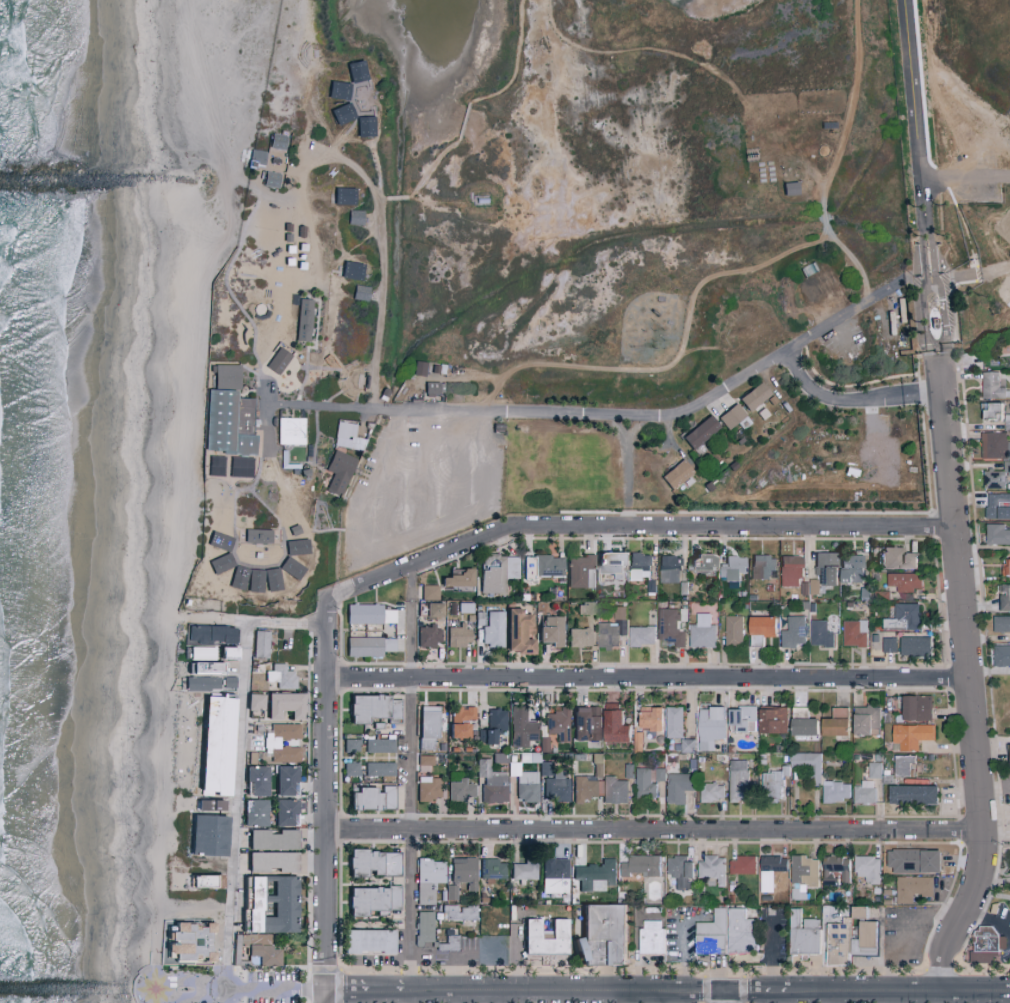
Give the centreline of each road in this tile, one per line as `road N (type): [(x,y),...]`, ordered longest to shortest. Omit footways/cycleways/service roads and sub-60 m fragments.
road 1 (tertiary): [(322,988),(1009,991)]
road 2 (residential): [(322,623),(326,599),(337,591),(509,527),(947,526)]
road 3 (residential): [(324,829),(978,829)]
road 4 (residential): [(322,676),(964,677)]
road 5 (residential): [(938,391),(978,829),(976,870),(941,949),(938,990)]
road 6 (residential): [(224,990),(243,620)]
road 7 (residential): [(322,676),(322,988)]

